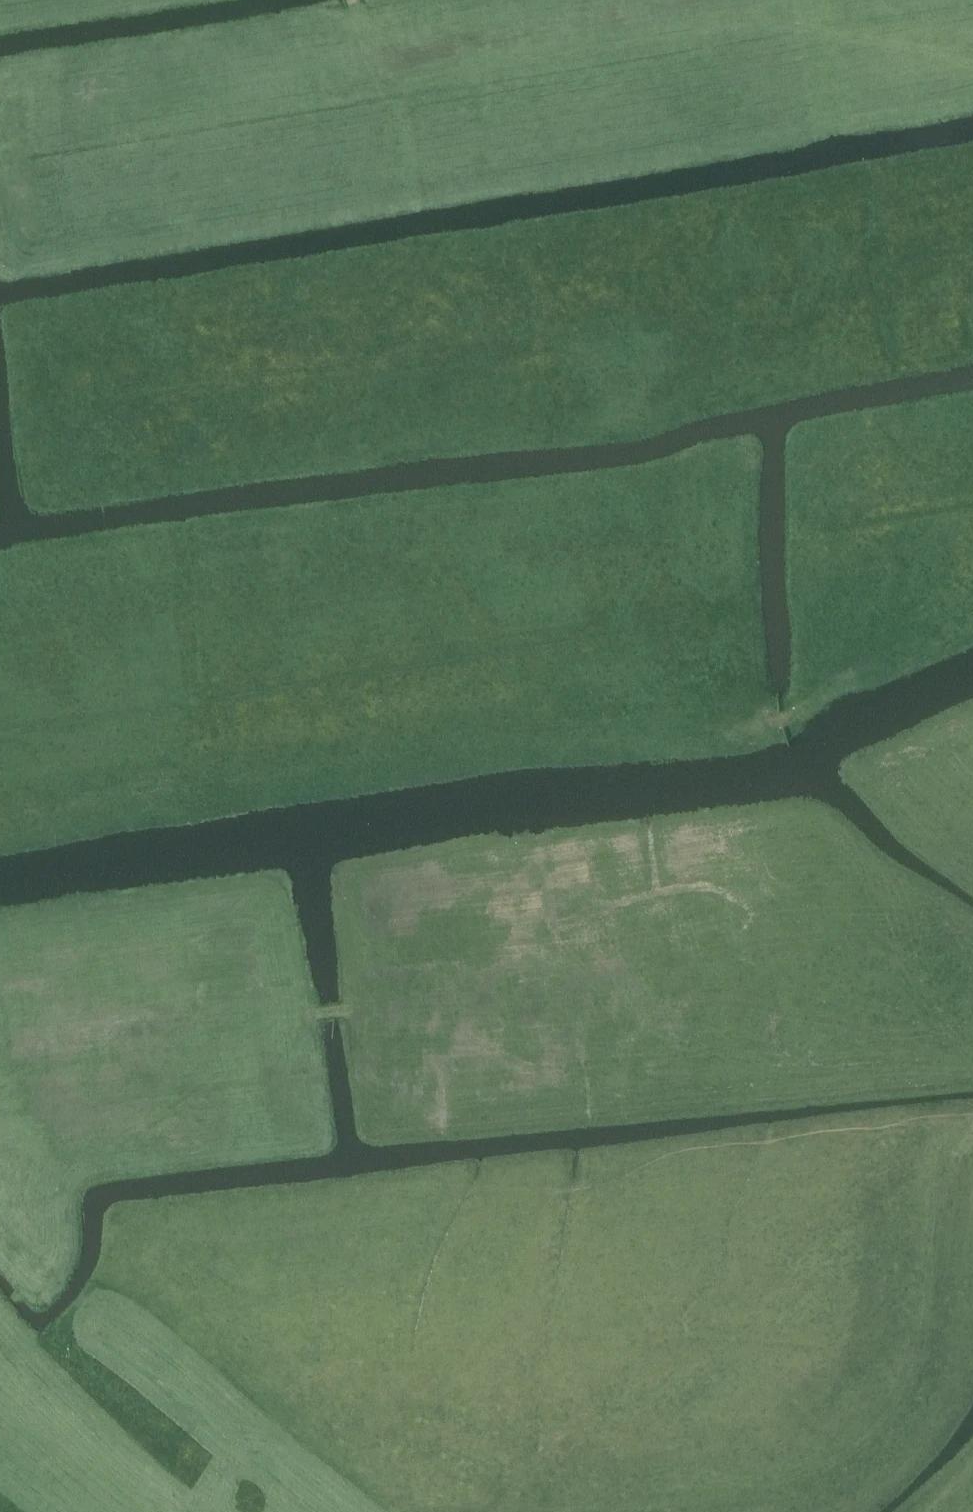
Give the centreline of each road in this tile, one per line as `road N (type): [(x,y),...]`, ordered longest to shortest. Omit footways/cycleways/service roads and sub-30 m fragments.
road 1 (track): [(972,52),(419,80),(362,30),(353,0)]

